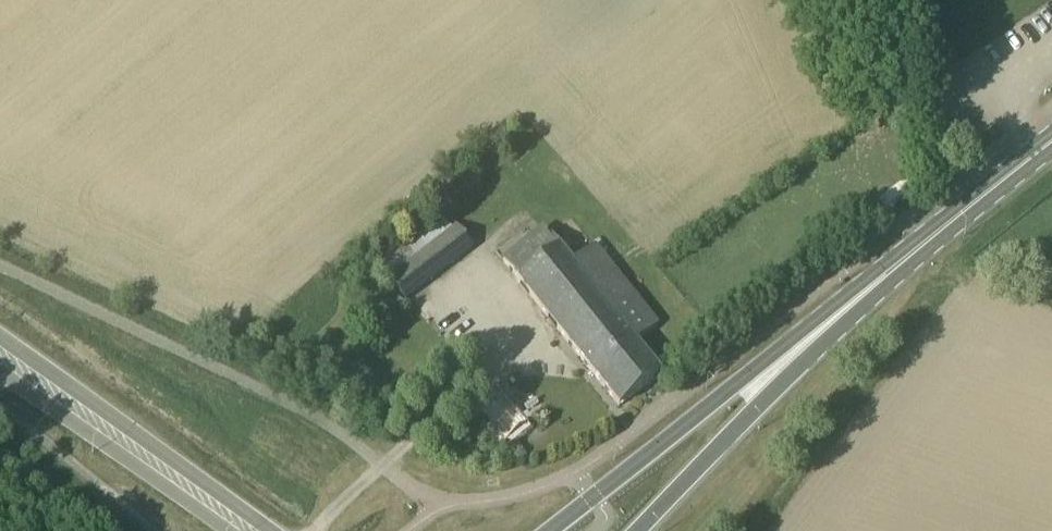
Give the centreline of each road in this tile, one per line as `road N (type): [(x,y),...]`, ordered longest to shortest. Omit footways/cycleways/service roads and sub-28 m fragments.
road 1 (primary): [(843,312),(552,530)]
road 2 (primary): [(249,530),(0,356)]
road 3 (primary): [(640,530),(843,312)]
road 4 (primary): [(843,312),(1051,141)]

